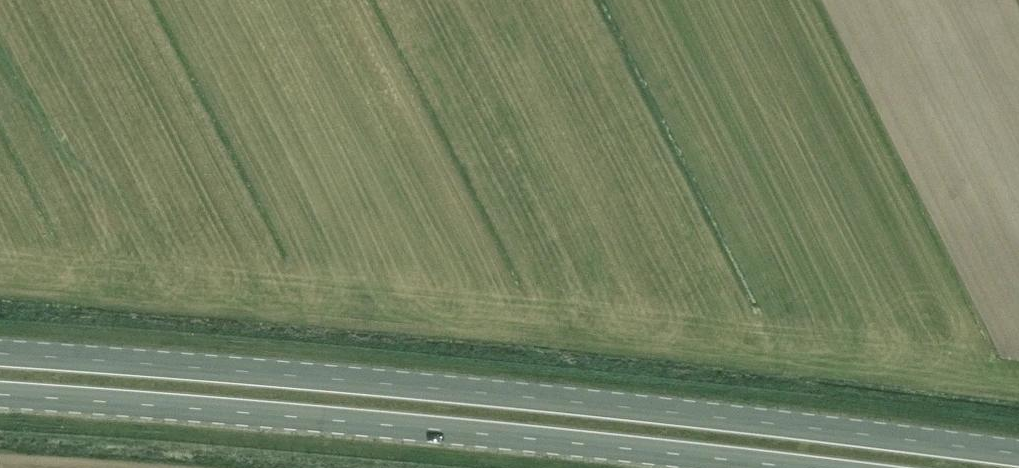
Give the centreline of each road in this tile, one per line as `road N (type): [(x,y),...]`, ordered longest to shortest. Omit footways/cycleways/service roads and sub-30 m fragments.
road 1 (primary): [(1018,453),(661,409),(0,352)]
road 2 (primary): [(0,393),(807,467)]

